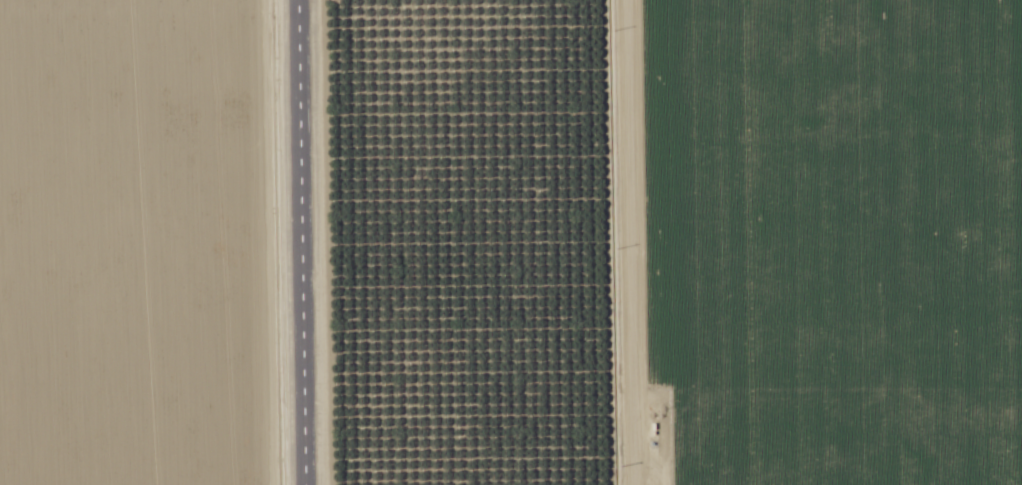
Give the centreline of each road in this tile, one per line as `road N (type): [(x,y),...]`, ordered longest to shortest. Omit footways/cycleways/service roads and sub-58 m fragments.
road 1 (residential): [(605,484),(603,0)]

